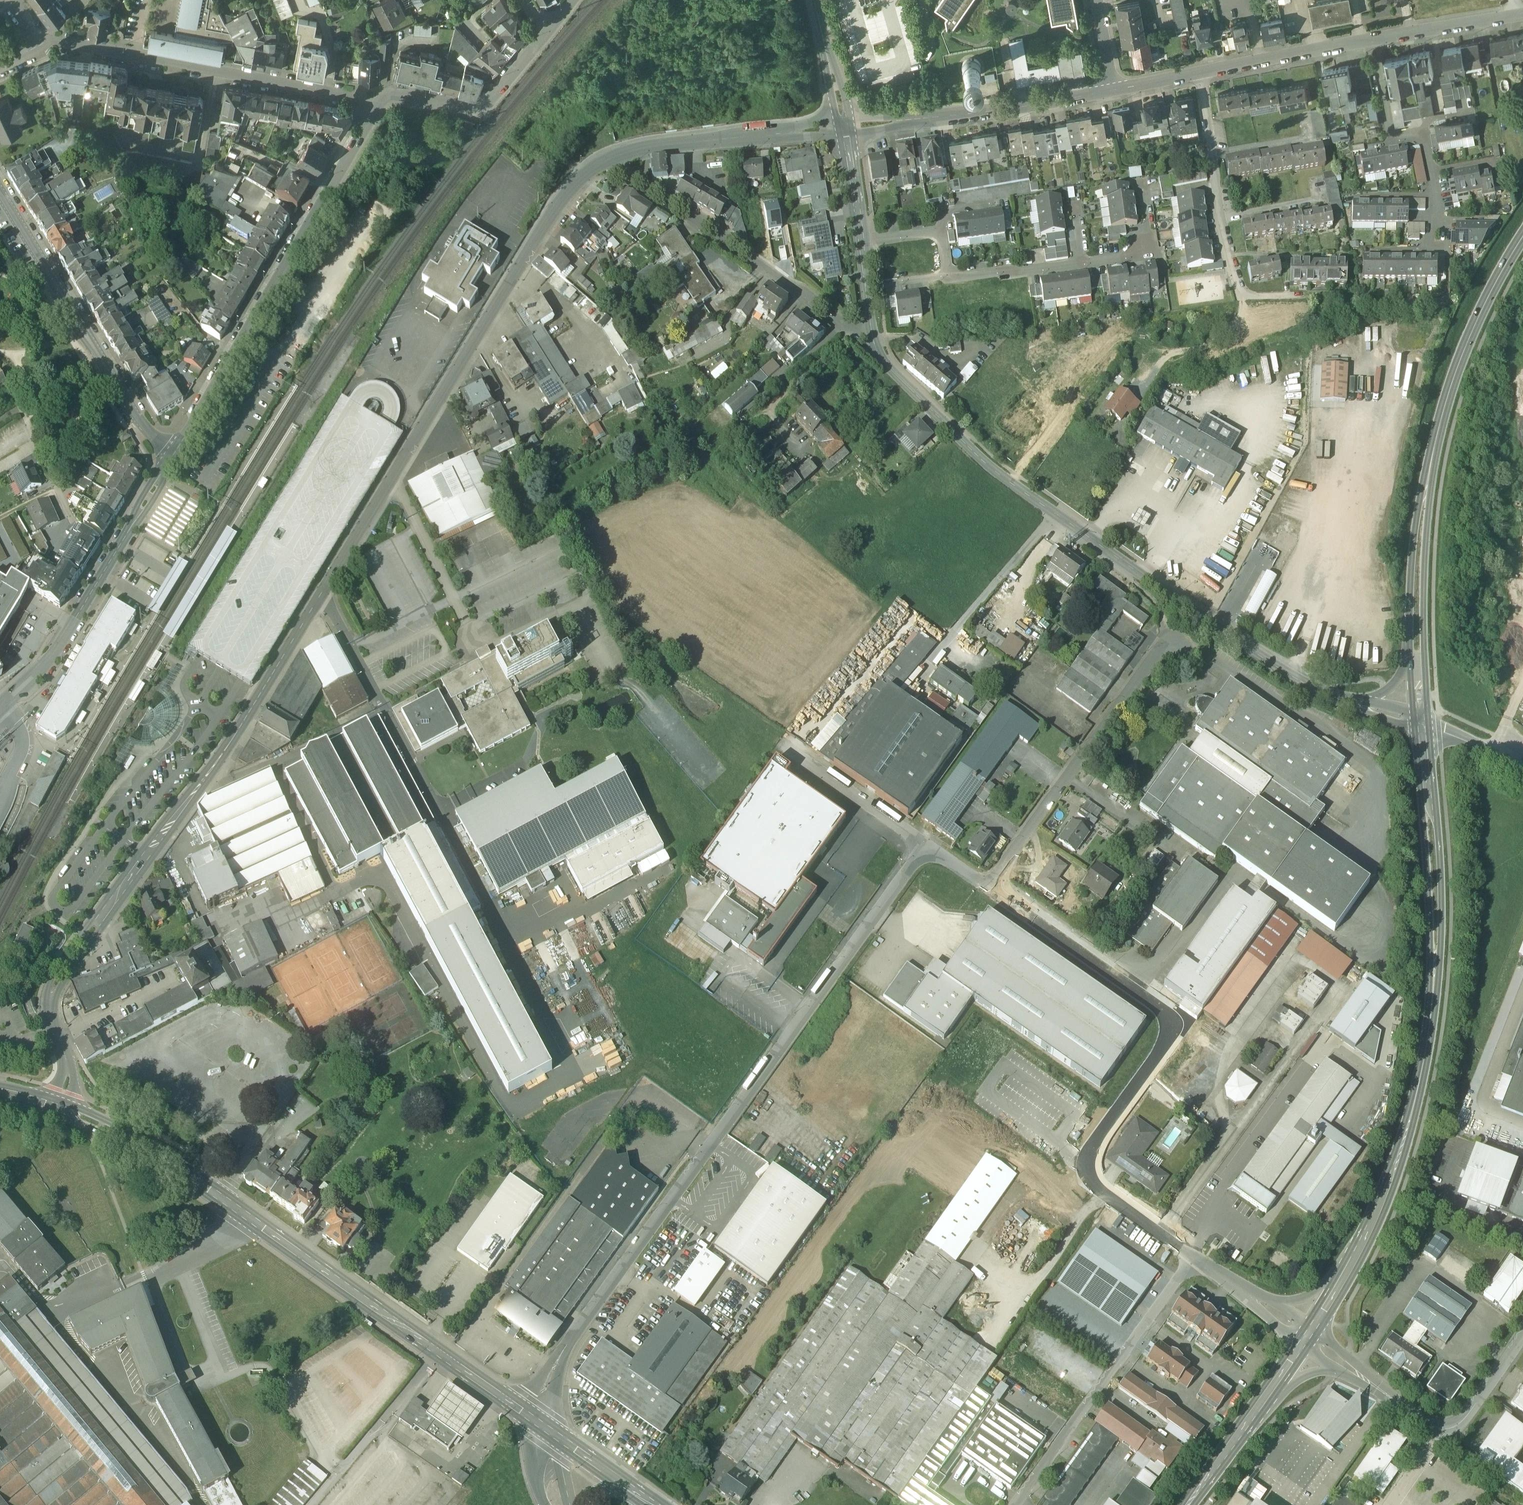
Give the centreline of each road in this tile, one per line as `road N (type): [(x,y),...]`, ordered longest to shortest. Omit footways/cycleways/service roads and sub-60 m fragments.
road 1 (unclassified): [(601,162),(566,194),(530,248),(232,741),(54,984),(50,1018),(68,1077),(59,1107)]
road 2 (residential): [(532,1416),(554,1364),(922,843)]
road 3 (tertiary): [(1349,701),(1310,686),(1054,512),(961,440),(888,367),(873,336)]
road 4 (secondary): [(1423,723),(1438,922),(1430,1037),(1395,1171),(1337,1288)]
road 5 (secondary): [(59,1107),(169,1162),(532,1416)]
road 6 (residential): [(1192,1258),(1100,1193),(1086,1163),(1170,1036),(1168,1017),(988,888)]
road 7 (secondary): [(1522,235),(1472,333),(1438,431),(1420,533),(1417,644)]
road 8 (tertiary): [(382,118),(175,453)]
road 9 (residential): [(41,45),(349,97),(382,118)]
road 10 (residential): [(1199,71),(1238,299),(1351,301)]
road 11 (residential): [(601,162),(873,336)]
road 12 (tertiary): [(0,191),(137,418),(175,453)]
road 13 (residential): [(1192,1258),(1014,1504)]
road 14 (residential): [(988,888),(1164,642)]
road 15 (tertiary): [(1116,89),(845,127)]
road 16 (residential): [(1440,255),(1423,134),(1394,140),(1373,39)]
road 17 (residential): [(1522,1333),(1465,1418),(1446,1430),(1340,1364)]
road 18 (unclassified): [(845,127),(630,150),(601,162)]
road 19 (tertiary): [(382,118),(404,104),(482,107),(547,31)]
road 20 (tertiary): [(118,549),(55,654),(0,707)]
road 21 (residential): [(14,390),(72,520),(118,549)]
road 22 (tertiary): [(1373,39),(1199,71)]
road 23 (residential): [(780,743),(922,843)]
road 24 (tertiary): [(1522,16),(1373,39)]
road 25 (residential): [(1140,184),(1150,253),(1081,264)]
road 26 (secondary): [(1268,1391),(1187,1504)]
road 27 (residential): [(1081,264),(947,277)]
road 28 (tertiary): [(814,0),(845,127)]

